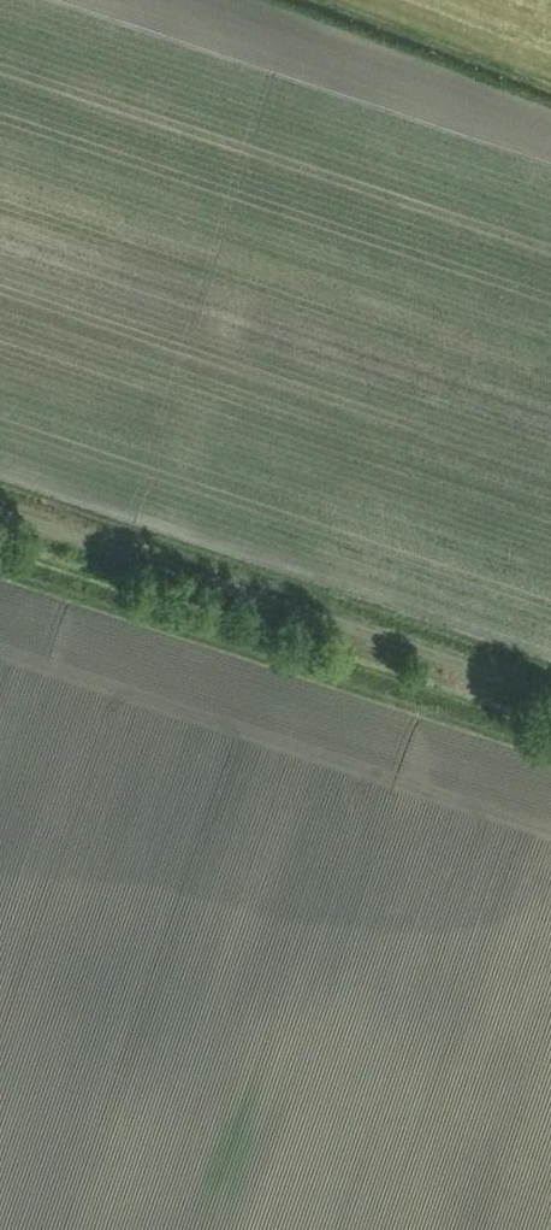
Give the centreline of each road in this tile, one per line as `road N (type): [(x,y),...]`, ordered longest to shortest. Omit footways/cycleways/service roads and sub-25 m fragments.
road 1 (track): [(0,515),(550,695)]
road 2 (track): [(0,571),(550,749)]

